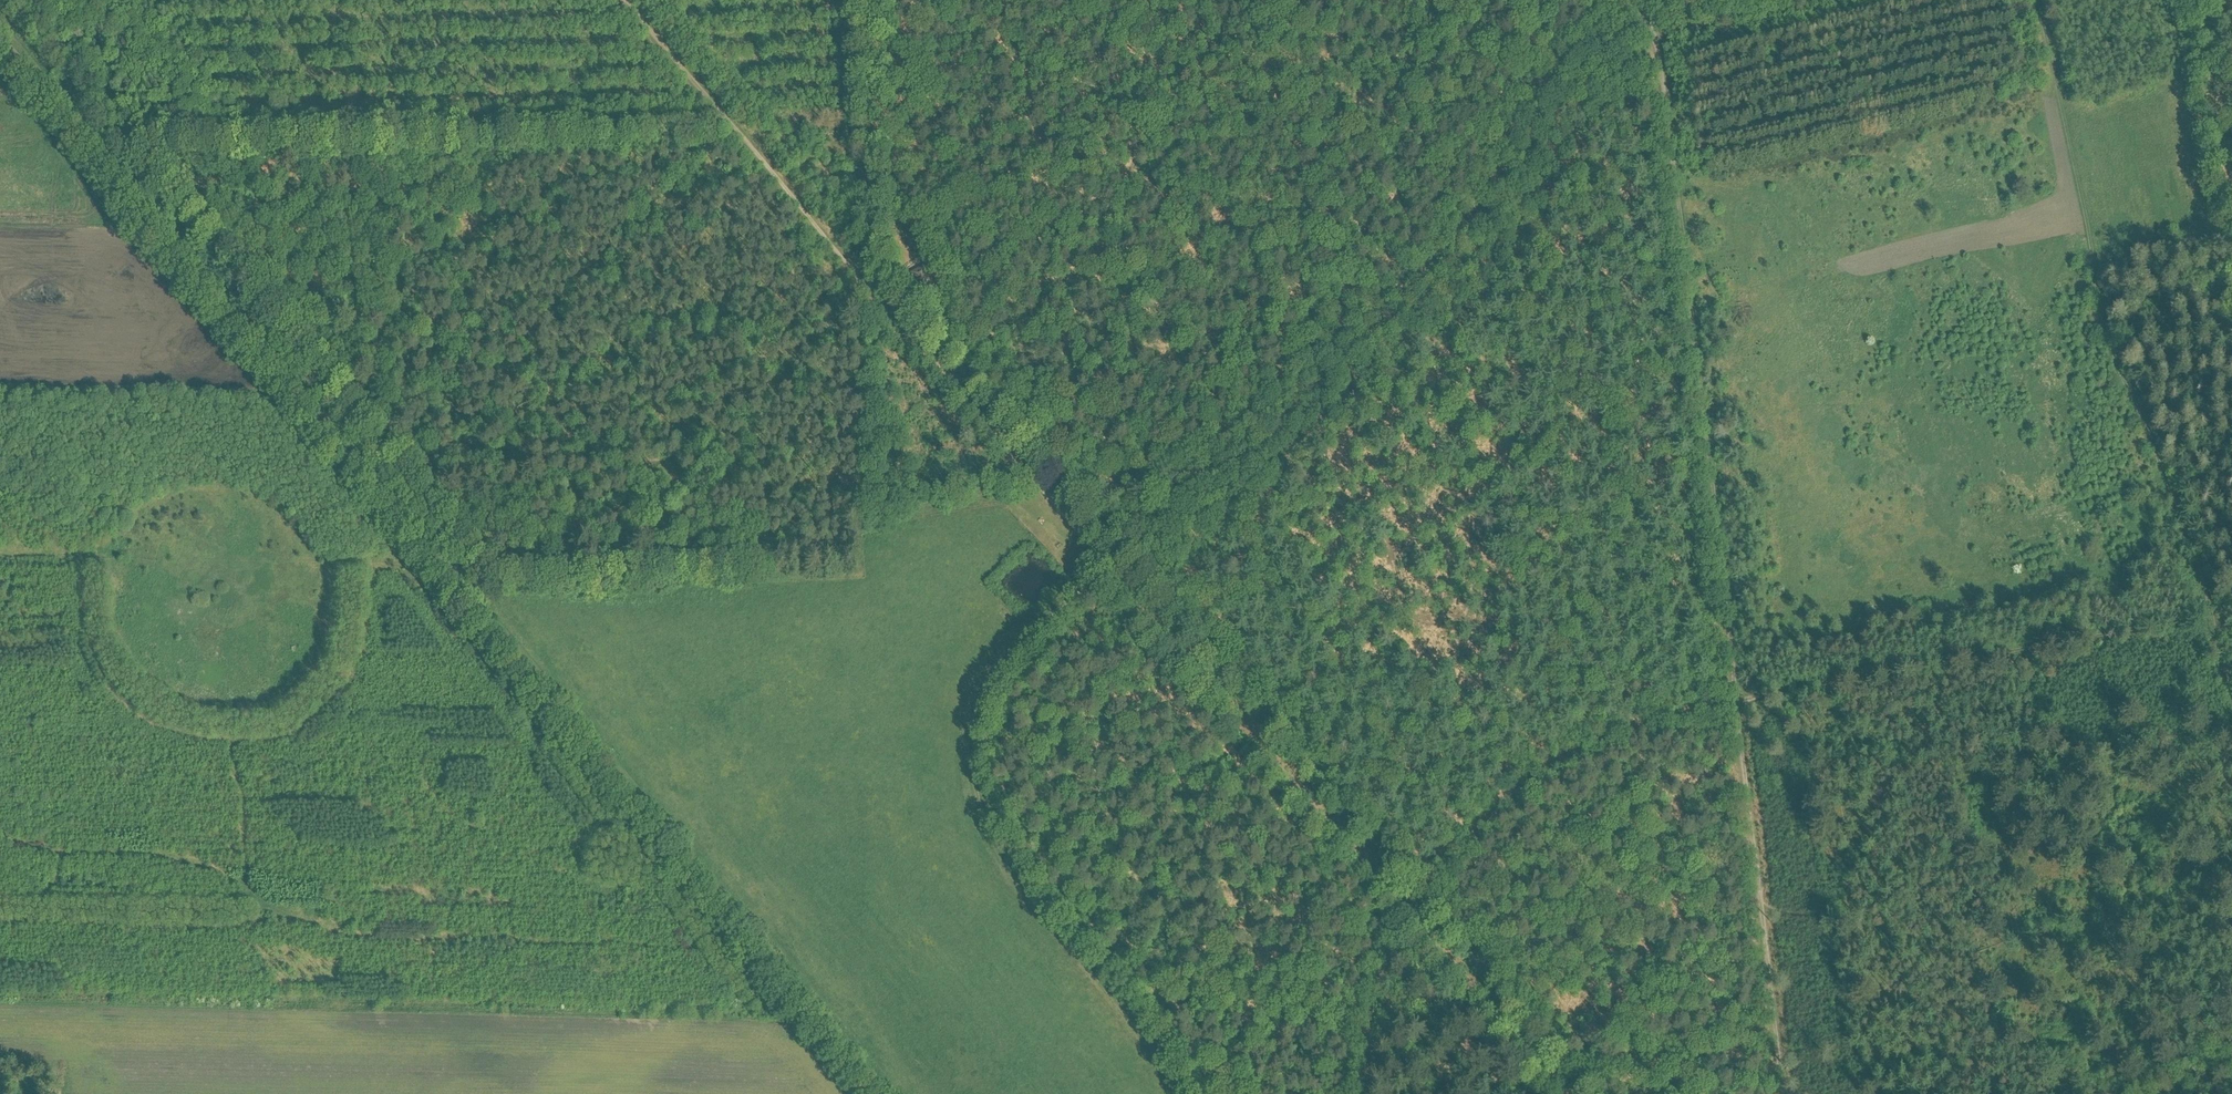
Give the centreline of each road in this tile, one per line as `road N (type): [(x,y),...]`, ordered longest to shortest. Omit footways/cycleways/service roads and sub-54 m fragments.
road 1 (track): [(251,336),(885,1093)]
road 2 (track): [(1106,558),(1565,1093)]
road 3 (track): [(370,475),(852,460),(852,325),(841,253)]
road 4 (track): [(1660,35),(1608,47),(1540,94),(1512,126),(1458,233),(1278,370),(1188,465)]
road 5 (track): [(1106,558),(986,700),(976,787),(989,826),(1182,1093)]
road 6 (track): [(870,254),(938,212),(991,223),(1033,221),(1075,239),(1117,245),(1122,202),(1153,131),(1204,73),(1190,0)]
road 7 (track): [(1688,707),(1567,745),(1535,764),(1495,798),(1416,920)]
road 8 (track): [(841,253),(623,0)]
road 9 (track): [(899,324),(1106,558)]
road 10 (track): [(1791,0),(1660,35),(1674,184)]
road 11 (track): [(2231,679),(2212,615),(2003,653)]
road 12 (track): [(2003,653),(1740,697)]
road 13 (track): [(869,0),(870,254)]
road 14 (track): [(1117,245),(1125,342),(1194,458)]
road 15 (track): [(1740,697),(1757,892)]
road 16 (track): [(1359,1093),(1381,980),(1416,920)]
road 17 (track): [(1188,465),(1106,558)]

